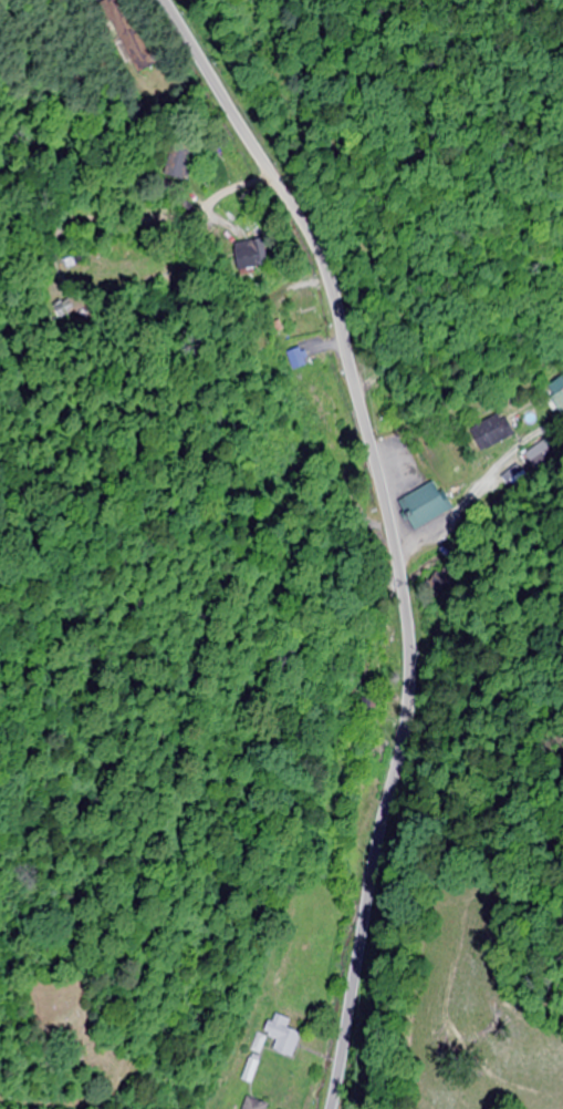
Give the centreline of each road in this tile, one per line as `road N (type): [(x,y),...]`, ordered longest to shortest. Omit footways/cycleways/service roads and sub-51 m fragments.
road 1 (secondary): [(332,1108),(400,736),(397,556),(371,434),(320,298),(152,0)]
road 2 (residential): [(556,425),(519,439),(449,524),(396,551)]

